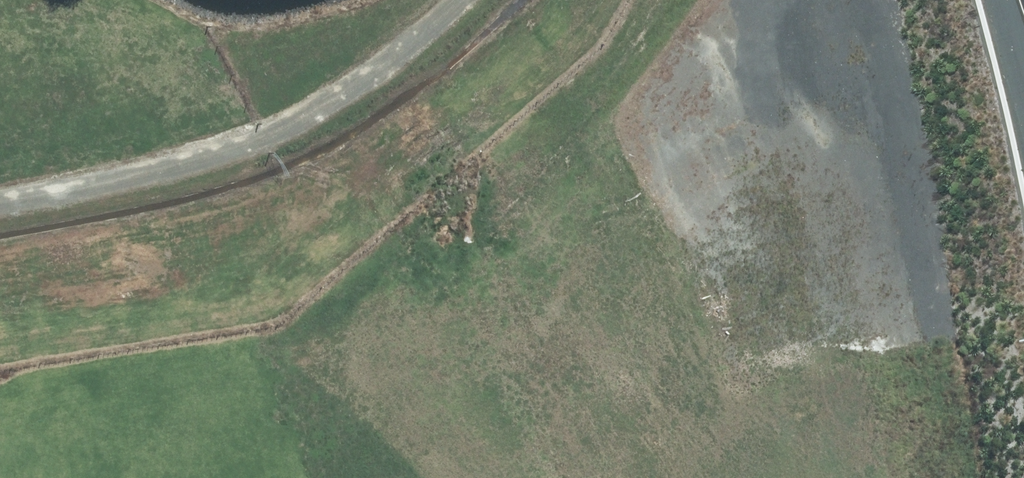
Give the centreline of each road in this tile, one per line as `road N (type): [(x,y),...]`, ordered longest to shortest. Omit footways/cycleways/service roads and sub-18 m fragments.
road 1 (track): [(465,4),(323,108),(168,171),(0,203)]
road 2 (track): [(525,149),(696,263),(798,370),(868,477)]
road 3 (track): [(323,108),(449,146),(525,149),(585,130),(667,55),(699,0)]

